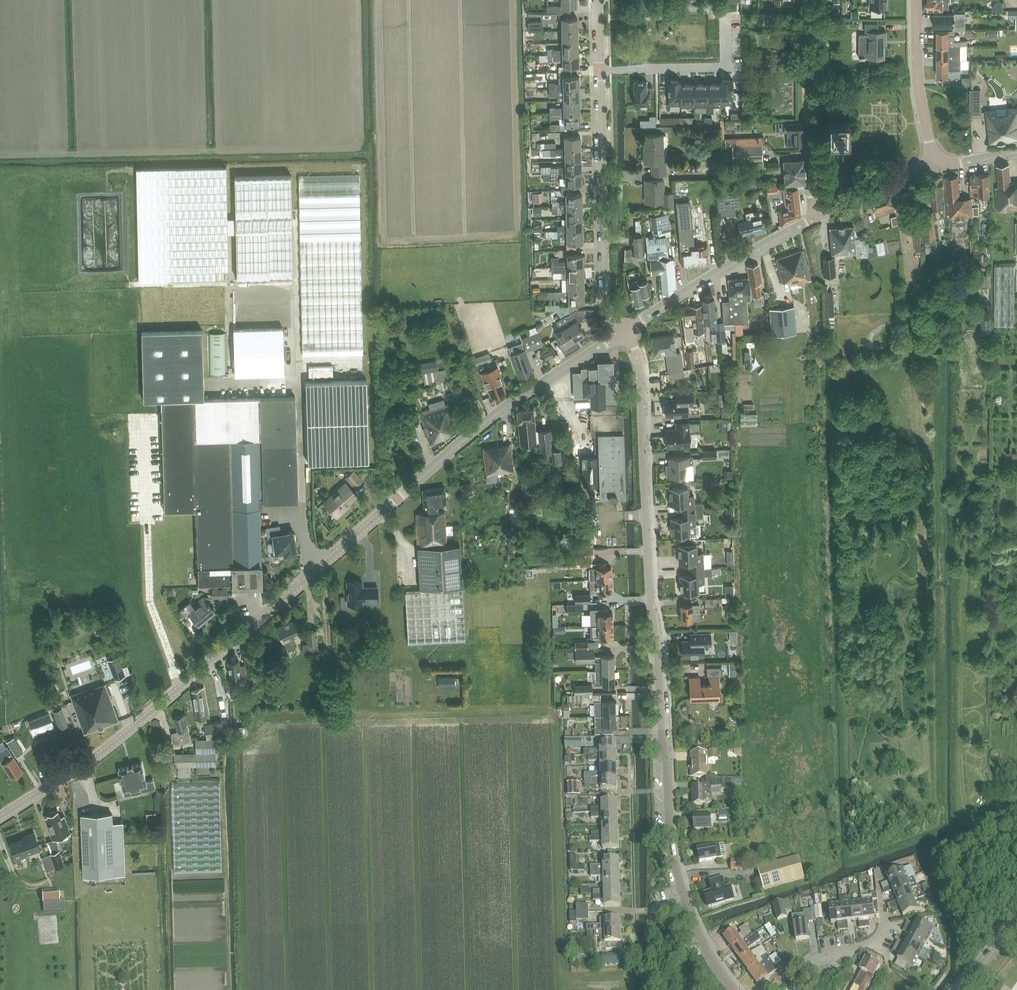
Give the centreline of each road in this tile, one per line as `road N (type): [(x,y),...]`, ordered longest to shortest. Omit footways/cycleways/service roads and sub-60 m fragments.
road 1 (tertiary): [(0,820),(86,767),(477,432),(623,330)]
road 2 (residential): [(740,989),(701,932),(673,852),(650,608),(641,361),(623,330)]
road 3 (residential): [(623,330),(604,294),(597,0)]
road 4 (tertiary): [(623,330),(814,218)]
road 5 (residential): [(935,167),(918,88),(916,0)]
road 6 (residential): [(814,218),(805,67)]
road 7 (track): [(323,567),(333,715)]
road 8 (residential): [(771,989),(805,963),(880,941),(884,922)]
road 9 (tertiary): [(814,218),(935,167)]

